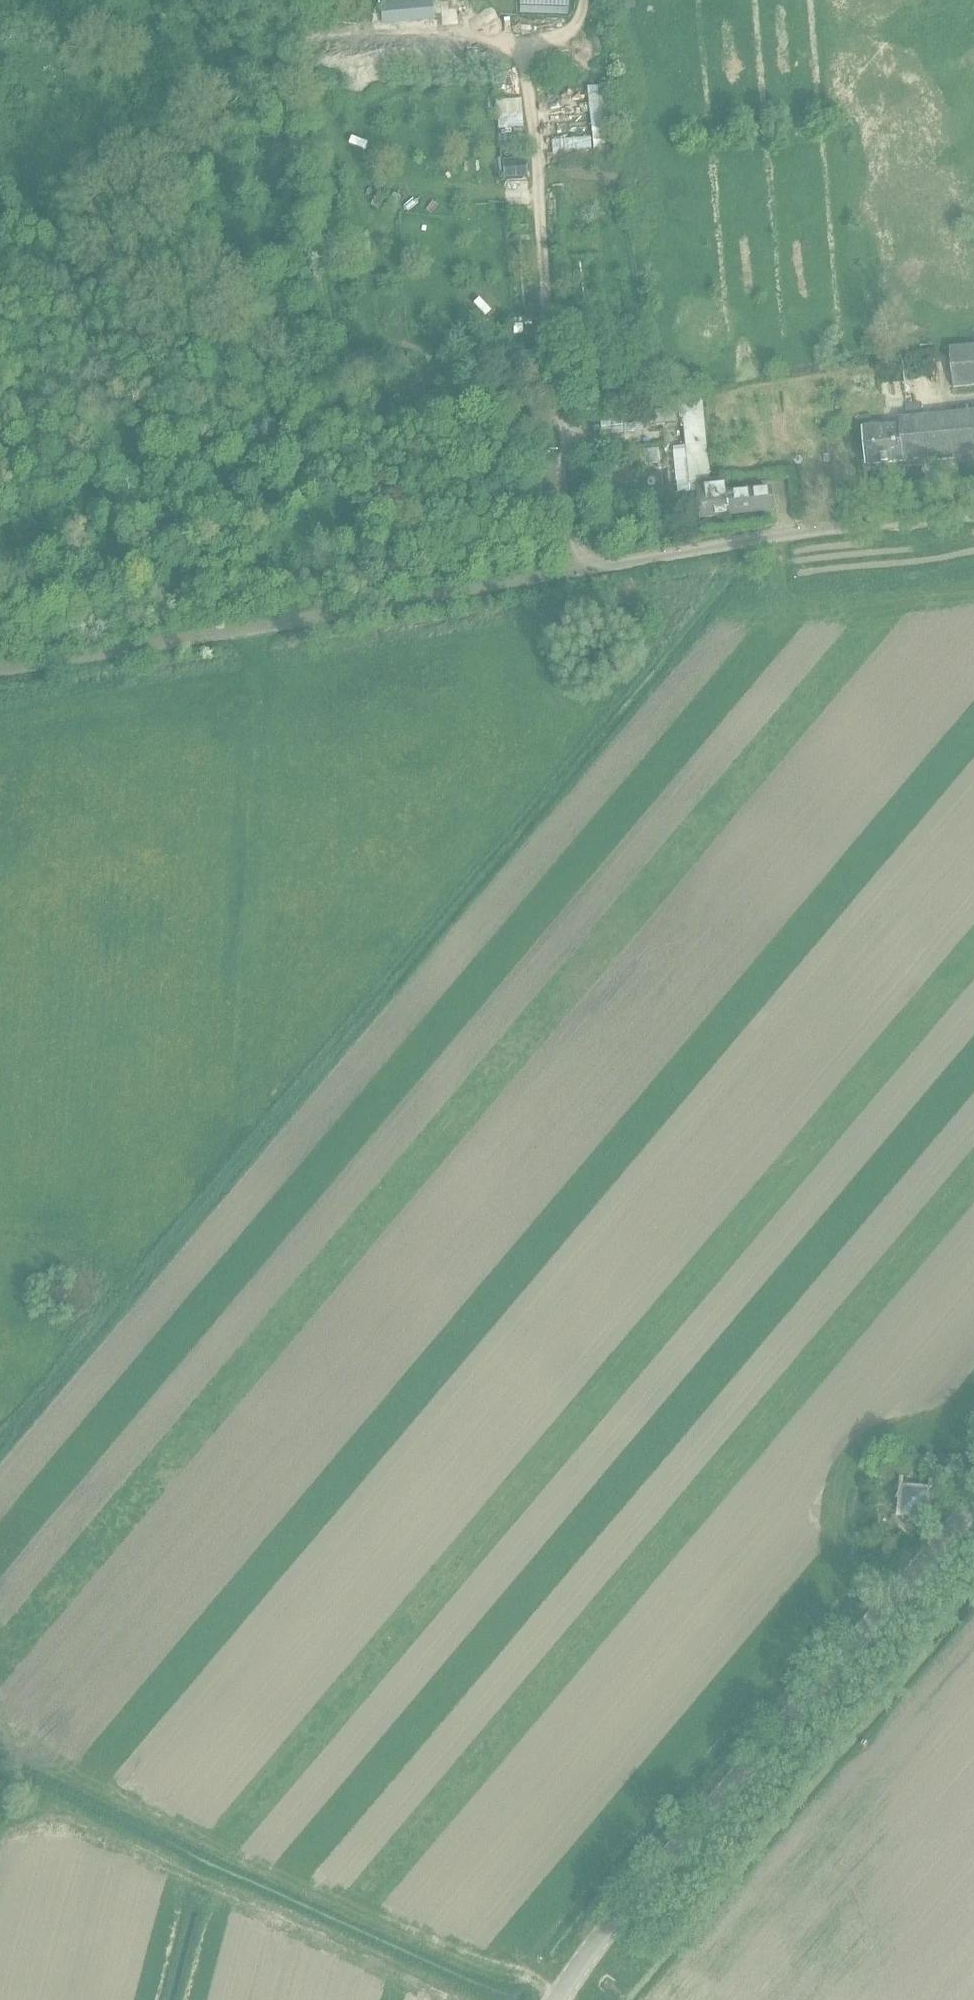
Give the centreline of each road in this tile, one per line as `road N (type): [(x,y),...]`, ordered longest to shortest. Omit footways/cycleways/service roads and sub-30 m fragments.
road 1 (tertiary): [(558,1999),(602,1930),(740,1785),(973,1503)]

